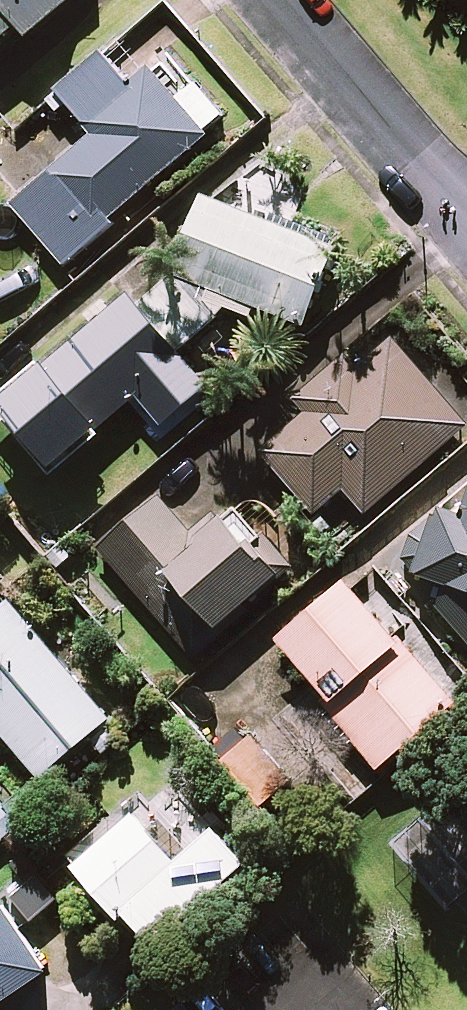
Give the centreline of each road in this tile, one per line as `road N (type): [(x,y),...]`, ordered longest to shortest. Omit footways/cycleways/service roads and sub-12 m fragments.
road 1 (residential): [(466,213),(282,0)]

